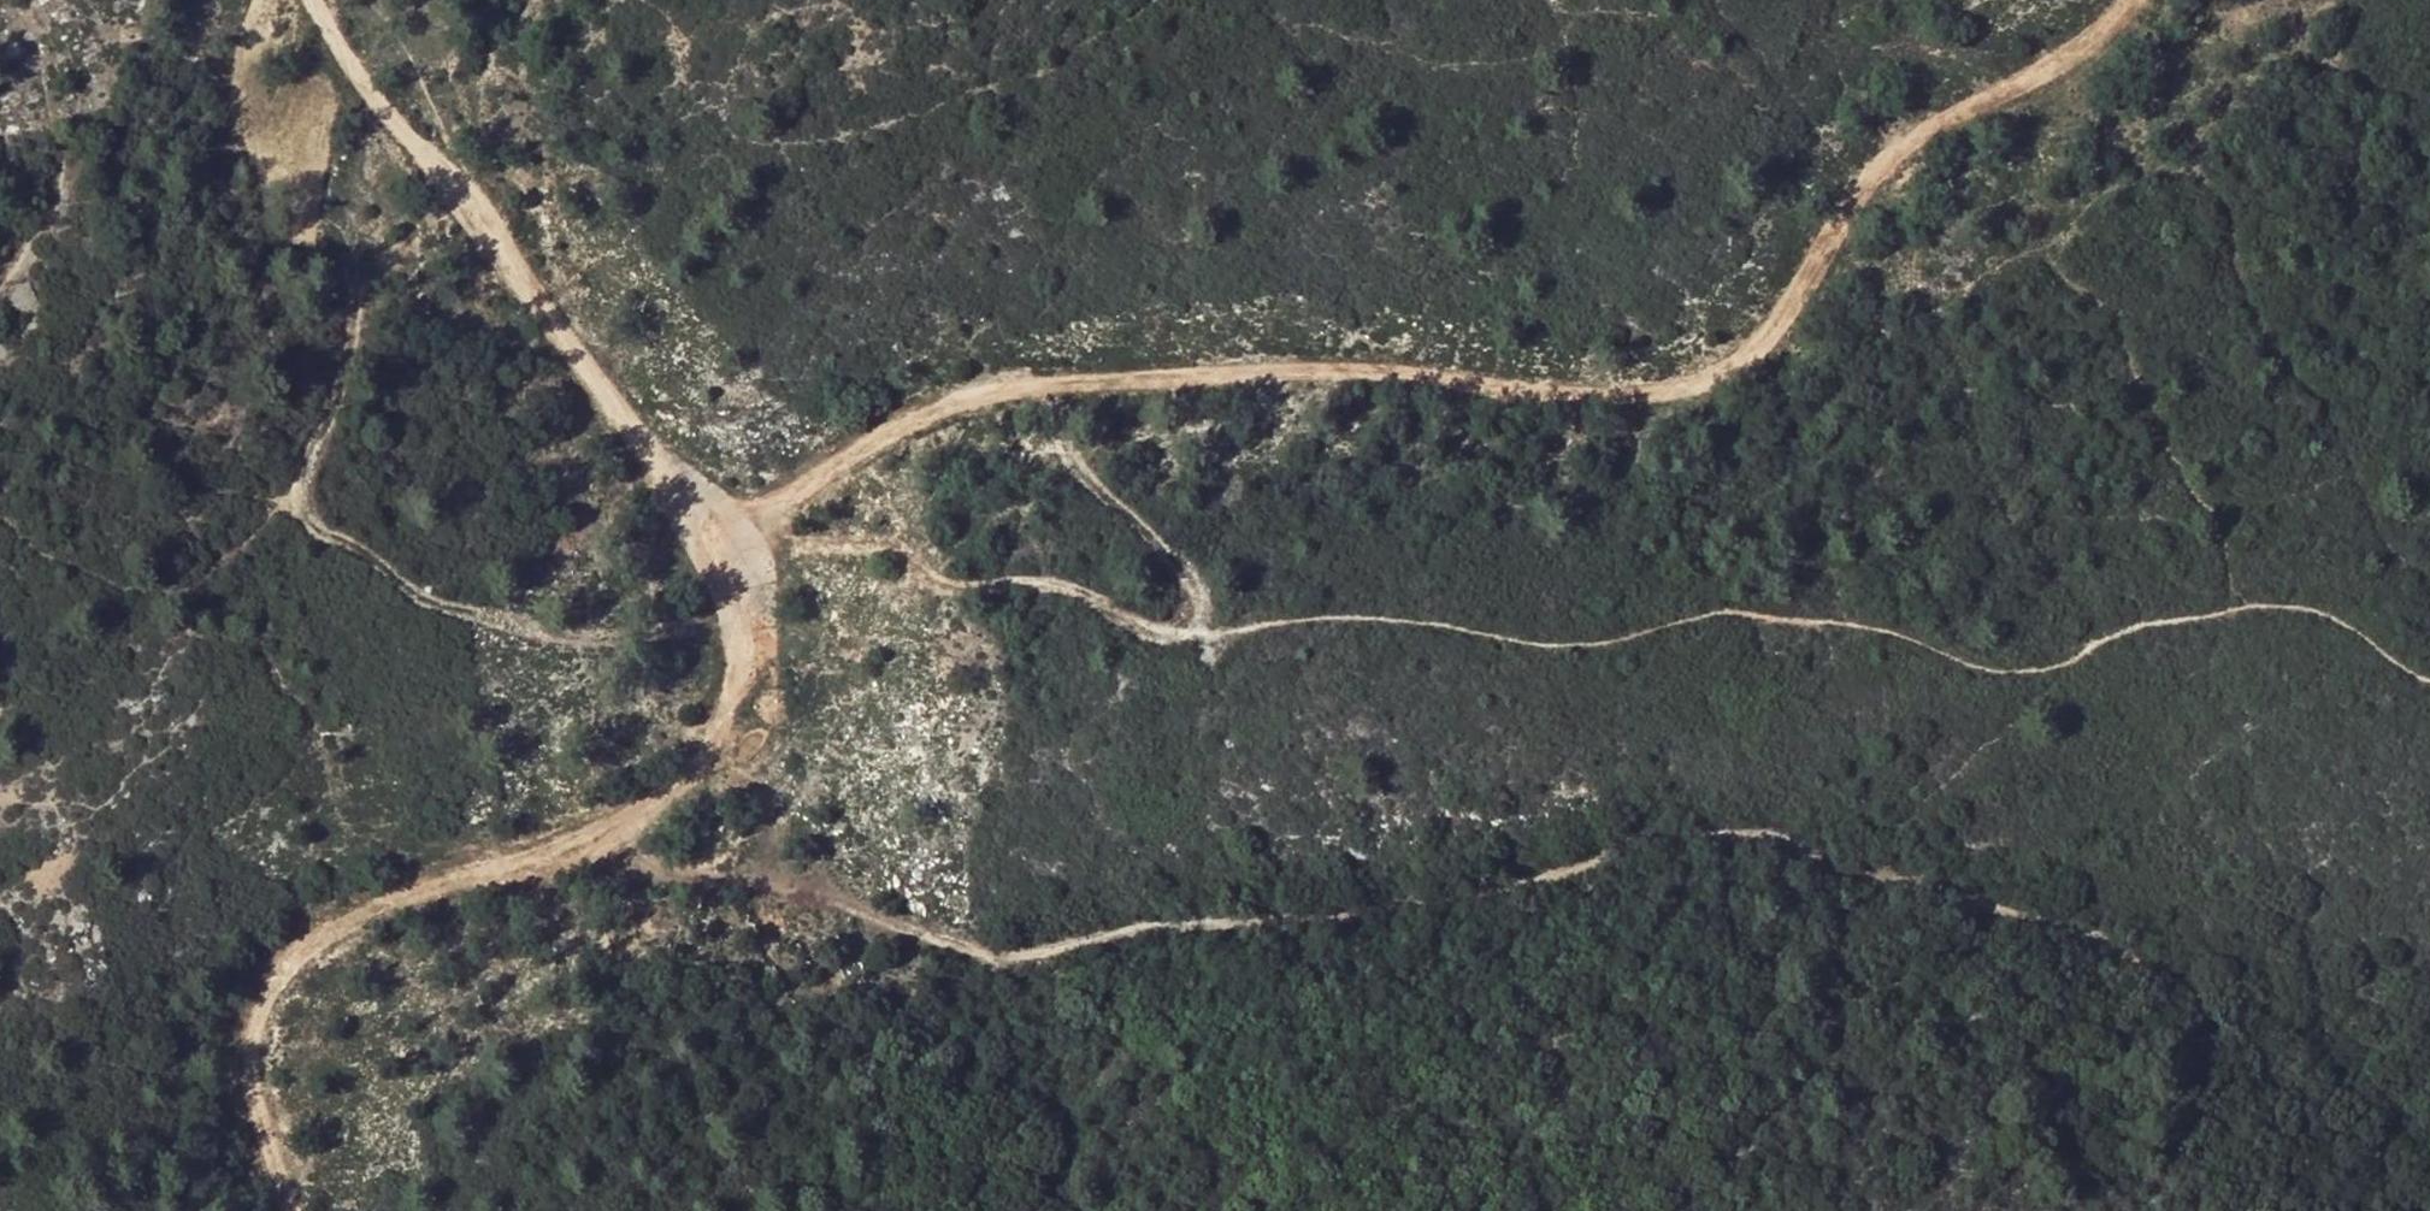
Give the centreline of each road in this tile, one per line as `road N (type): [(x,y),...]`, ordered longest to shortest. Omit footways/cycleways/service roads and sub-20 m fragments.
road 1 (track): [(742,555),(926,408),(1108,370),(1711,371),(1938,124),(2098,46),(2132,0)]
road 2 (track): [(742,555),(746,674),(667,813),(341,933),(256,1051),(301,1210)]
road 3 (track): [(316,0),(361,98),(742,555)]

